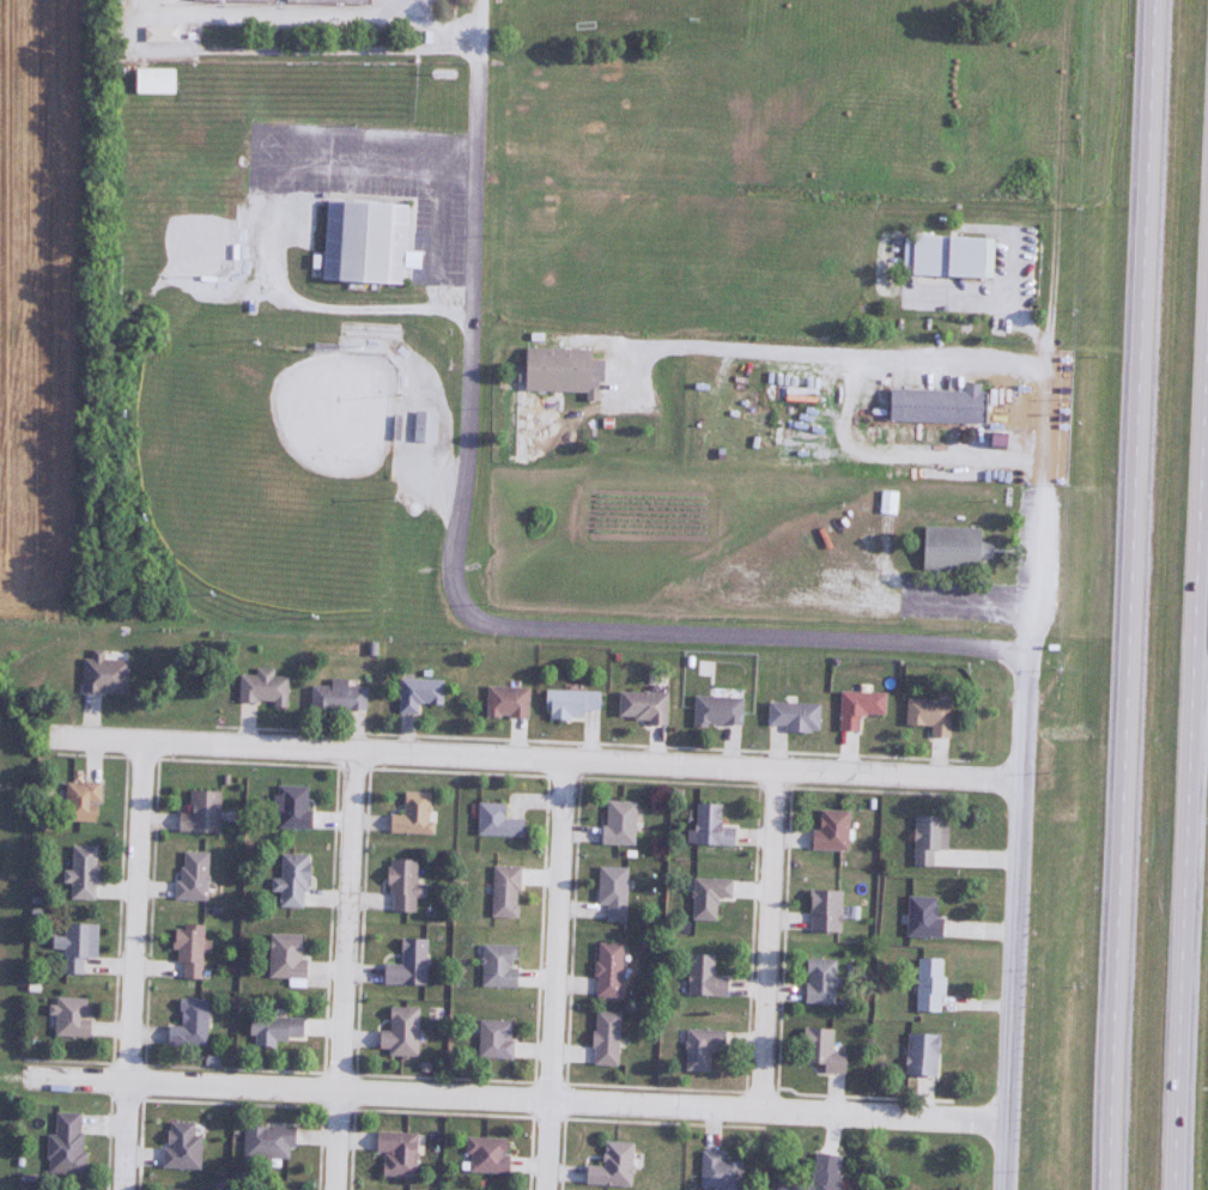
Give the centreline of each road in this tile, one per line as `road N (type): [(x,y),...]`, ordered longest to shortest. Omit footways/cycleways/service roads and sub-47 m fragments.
road 1 (trunk): [(1144,0),(1121,649),(1112,1189)]
road 2 (residential): [(1003,1119),(31,1079)]
road 3 (residential): [(1019,779),(49,737)]
road 4 (trunk): [(1184,1189),(1189,691),(1207,284)]
road 5 (residential): [(1001,1189),(1039,369)]
road 6 (residential): [(147,742),(121,1189)]
road 7 (residential): [(333,1189),(353,753)]
road 8 (residential): [(565,761),(543,1189)]
road 9 (residential): [(760,1107),(776,771)]

